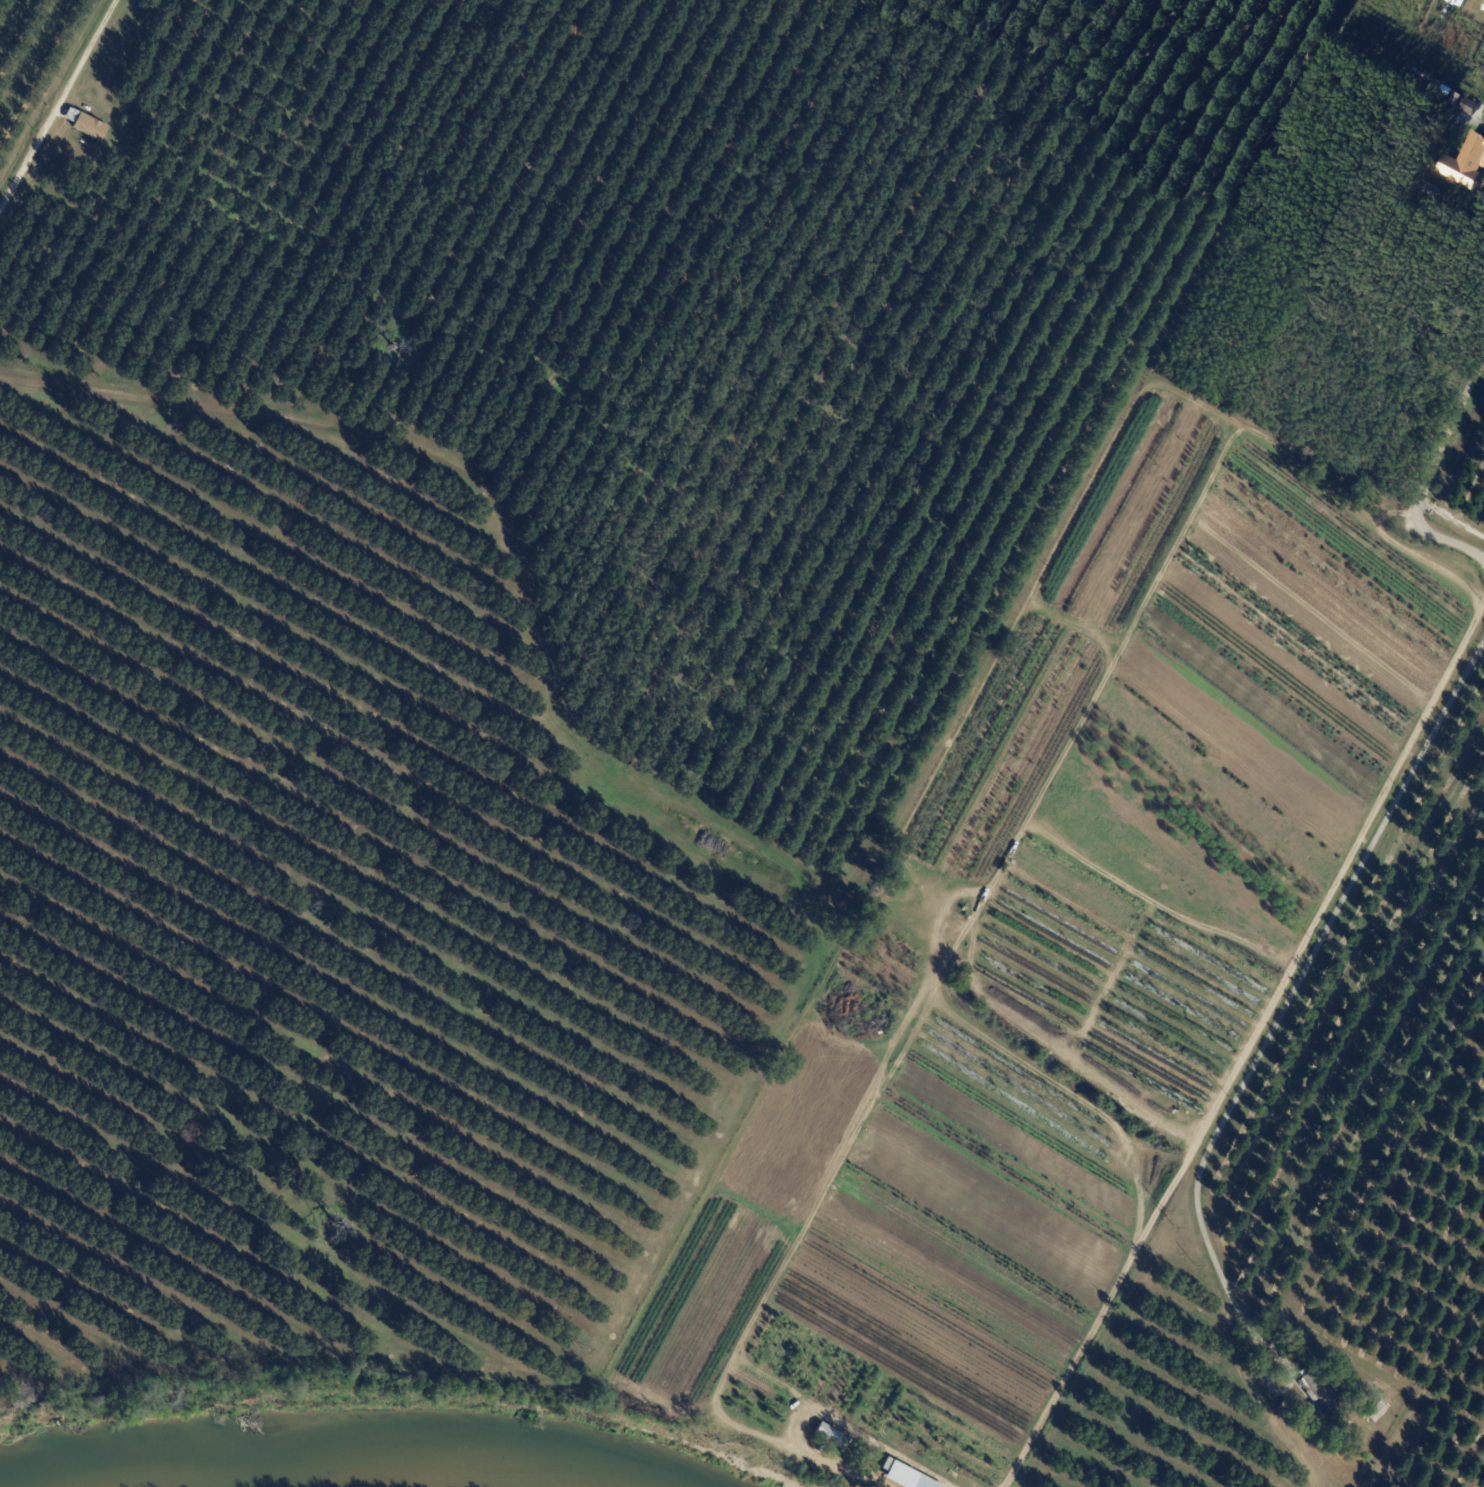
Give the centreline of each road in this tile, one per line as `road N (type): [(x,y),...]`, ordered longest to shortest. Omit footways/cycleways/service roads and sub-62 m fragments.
road 1 (residential): [(1483,594),(997,1486)]
road 2 (residential): [(1483,383),(1417,511),(1420,529),(1483,560)]

